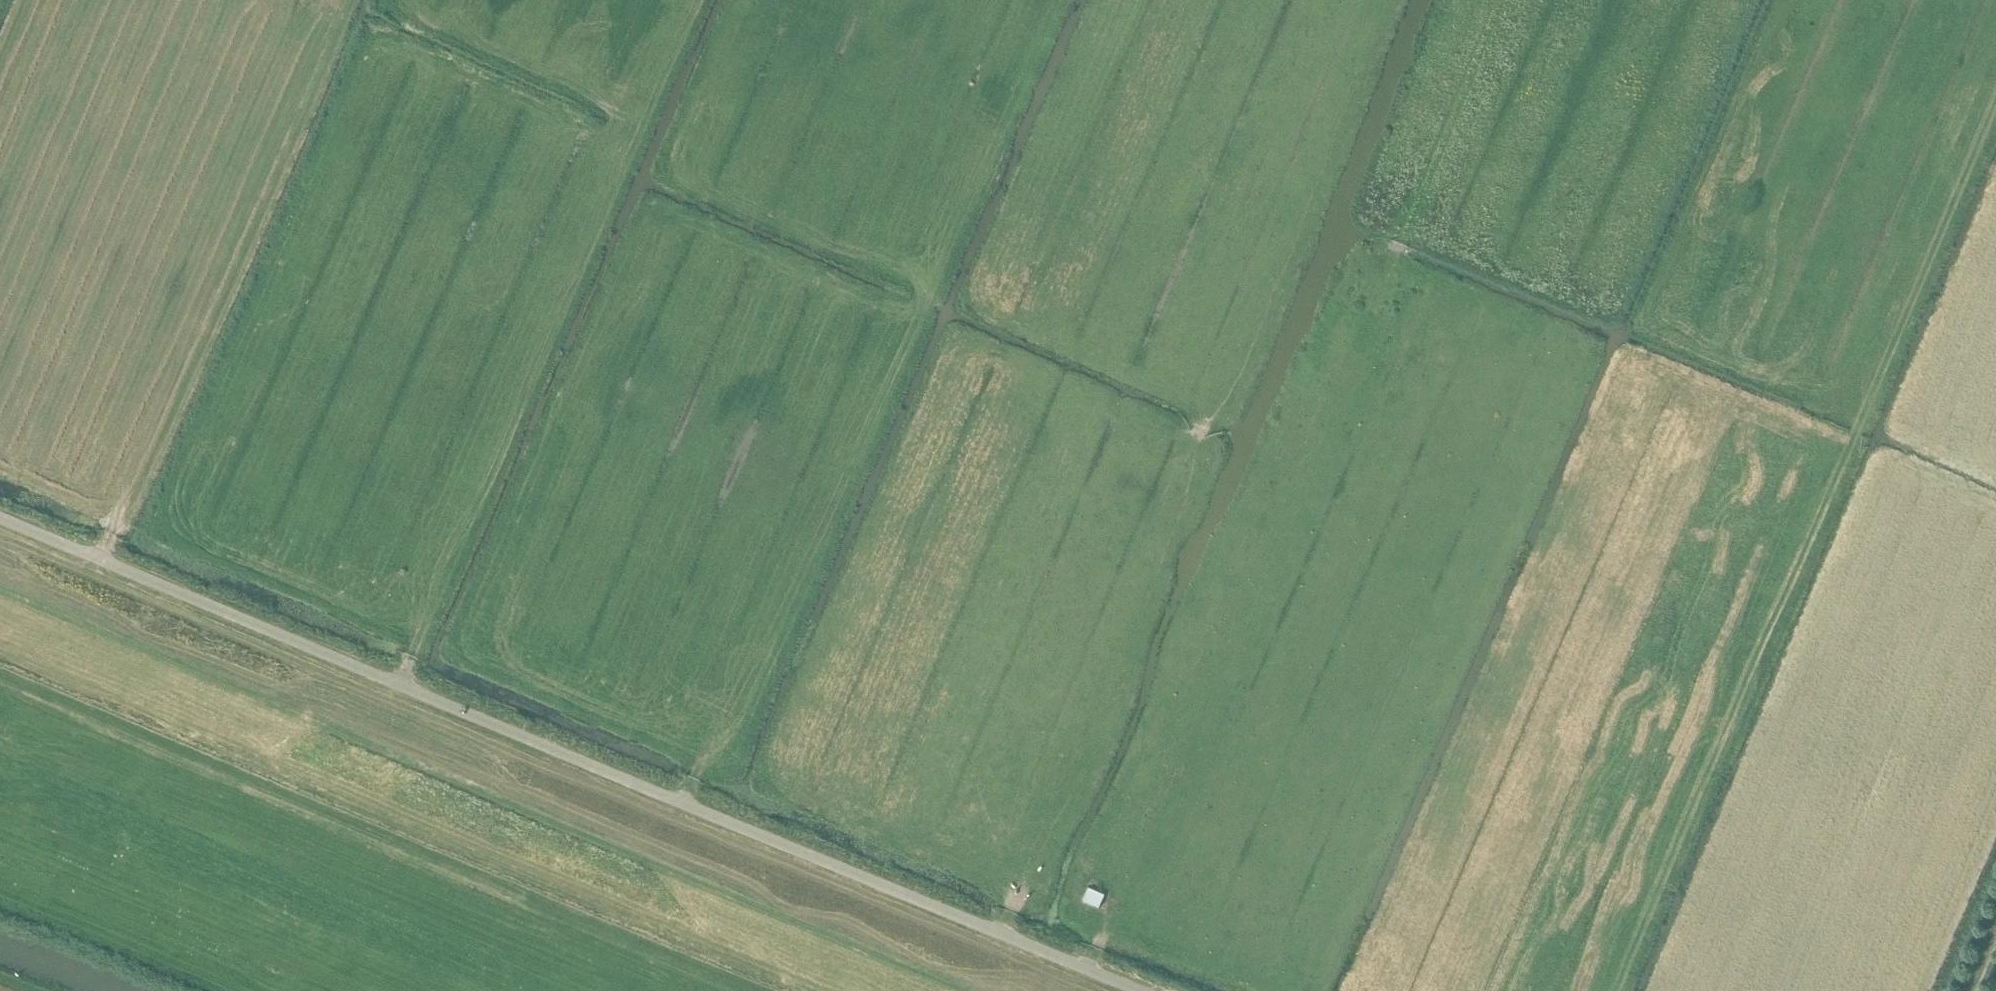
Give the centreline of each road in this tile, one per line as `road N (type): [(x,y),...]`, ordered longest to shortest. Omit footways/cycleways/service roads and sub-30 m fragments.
road 1 (track): [(1133,990),(0,519)]

